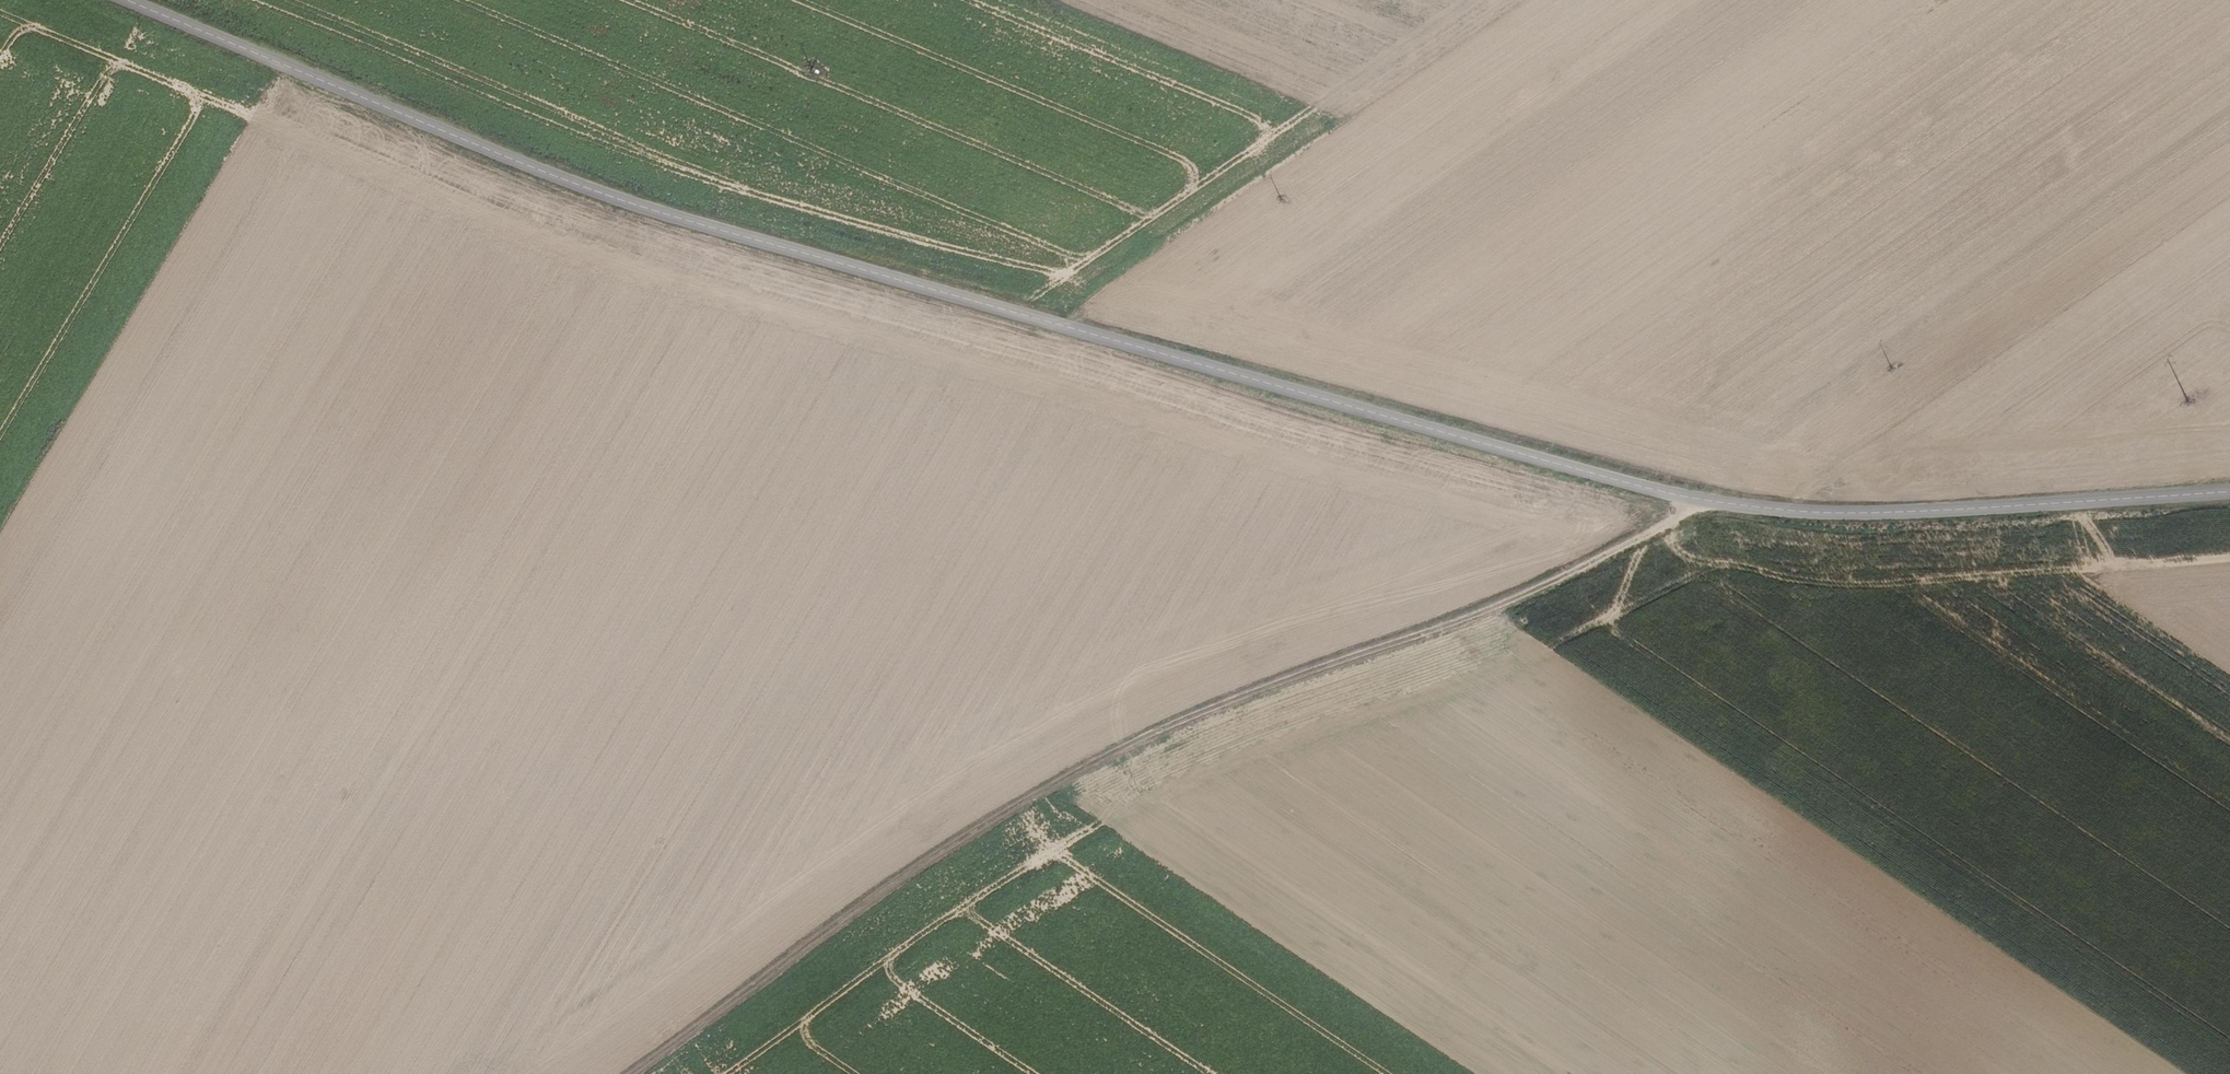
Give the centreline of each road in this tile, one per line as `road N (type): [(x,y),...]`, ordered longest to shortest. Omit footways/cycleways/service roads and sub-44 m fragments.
road 1 (tertiary): [(2229,491),(1868,514),(1762,509),(1661,492),(627,203),(125,0)]
road 2 (track): [(1698,499),(1544,592),(1247,694),(1039,790),(632,1073)]

